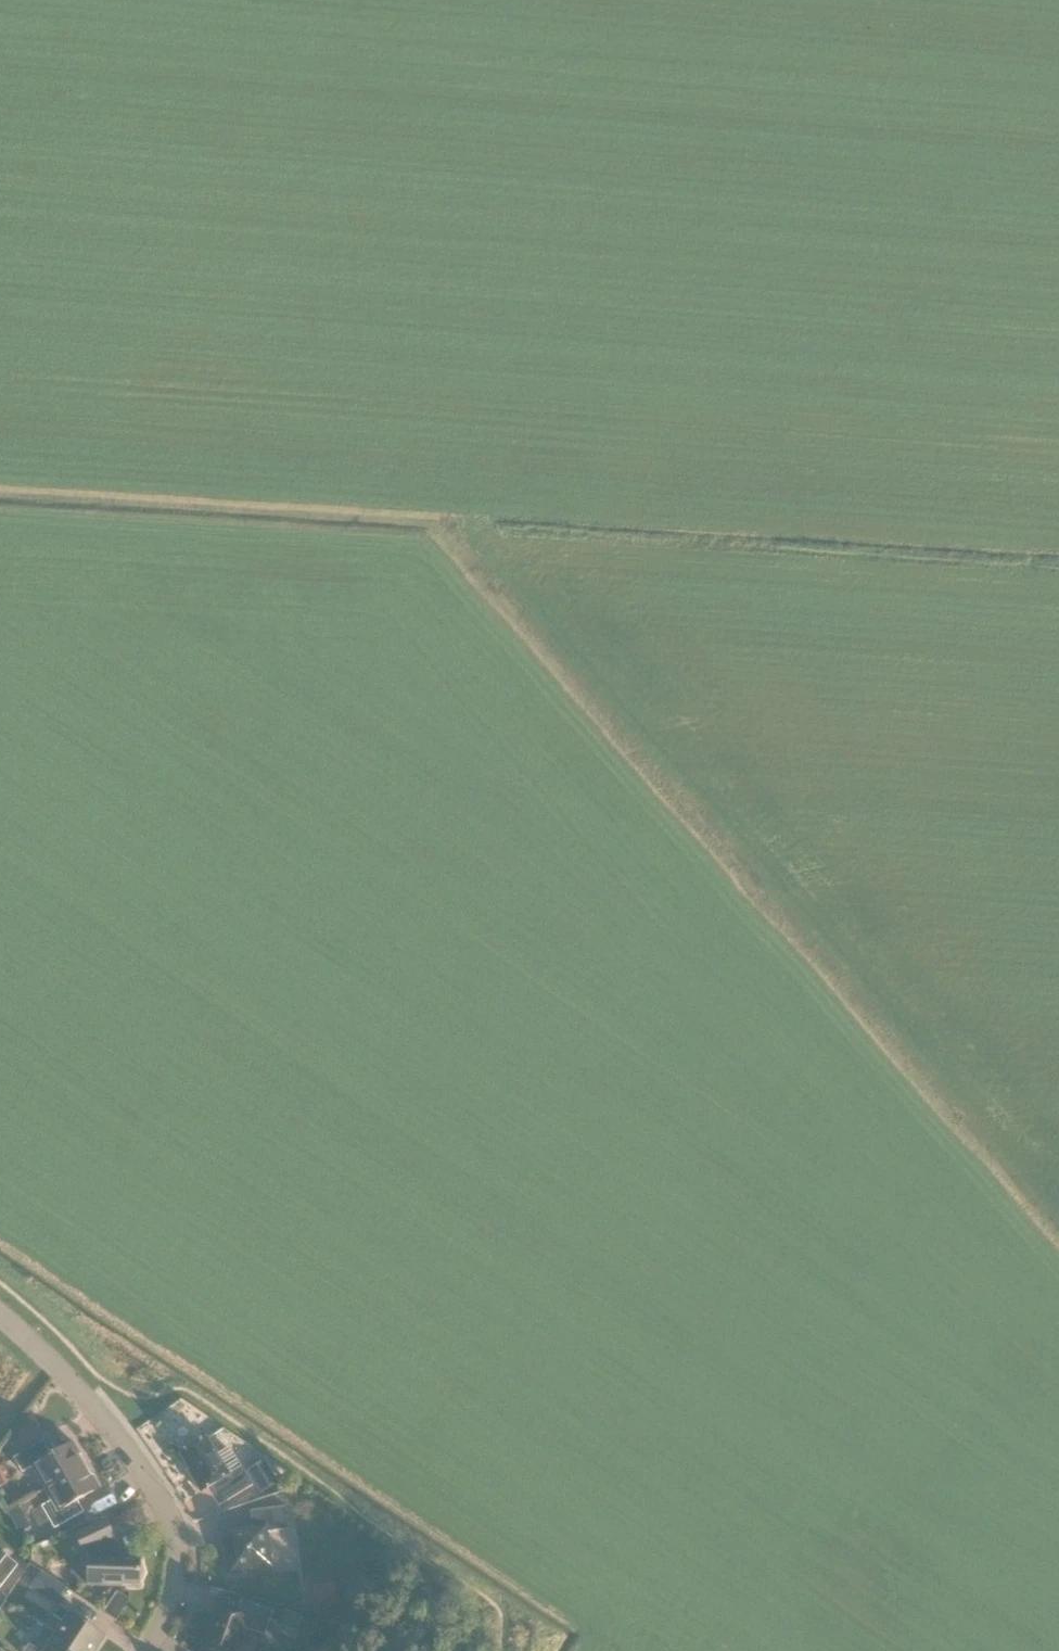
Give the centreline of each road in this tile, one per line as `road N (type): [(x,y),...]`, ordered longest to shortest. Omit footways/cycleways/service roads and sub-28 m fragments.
road 1 (residential): [(145,1650),(174,1594),(177,1552),(169,1516),(98,1411),(0,1315)]

